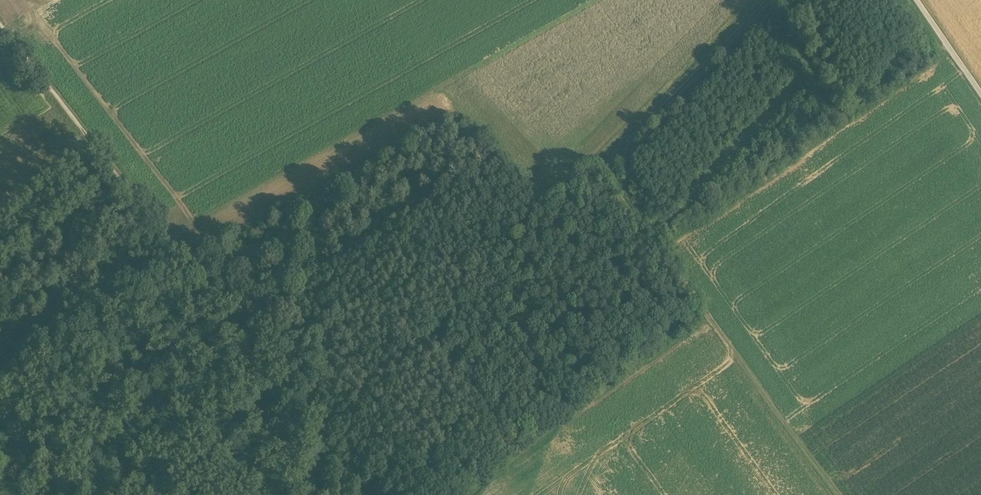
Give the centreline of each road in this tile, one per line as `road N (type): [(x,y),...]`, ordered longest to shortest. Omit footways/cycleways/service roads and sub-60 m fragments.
road 1 (track): [(839,494),(604,166)]
road 2 (track): [(604,166),(325,449)]
road 3 (track): [(769,0),(604,166)]

